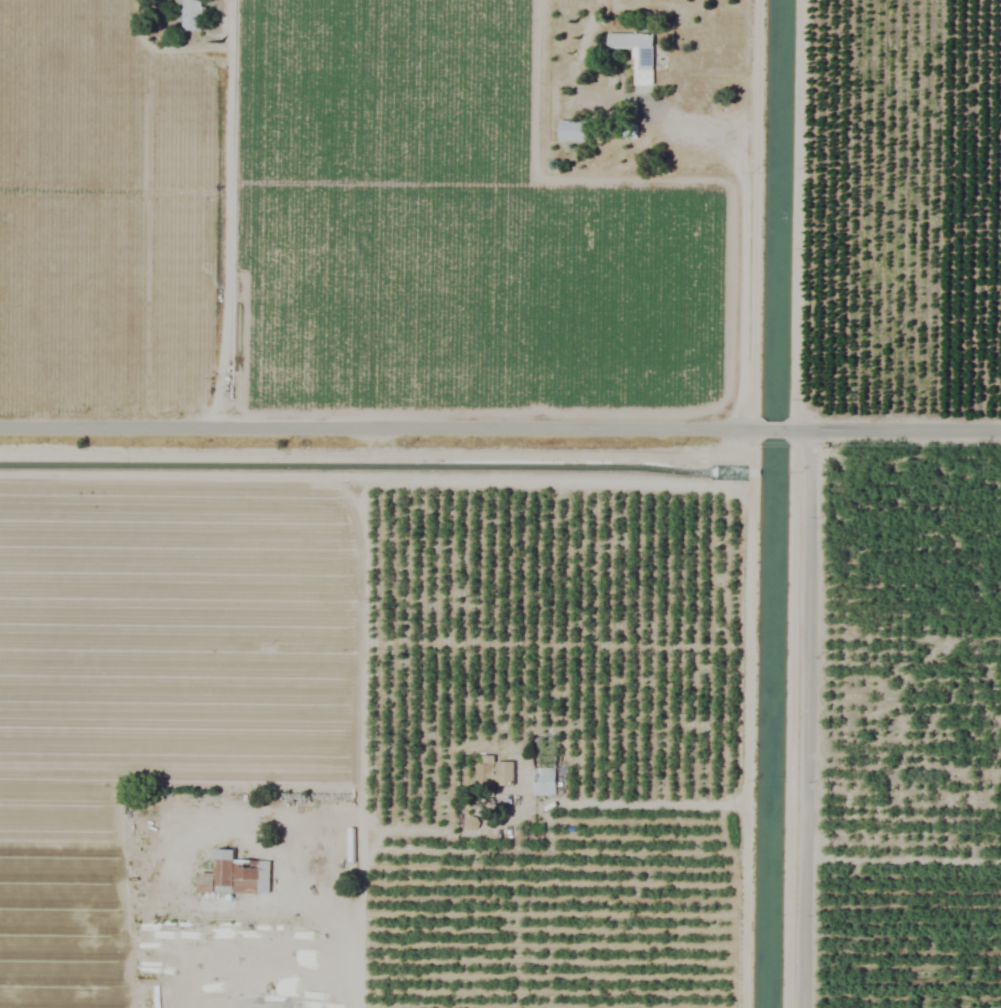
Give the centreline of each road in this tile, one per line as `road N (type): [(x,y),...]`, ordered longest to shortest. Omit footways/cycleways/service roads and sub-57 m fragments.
road 1 (residential): [(0,424),(1000,429)]
road 2 (residential): [(811,429),(803,1007)]

